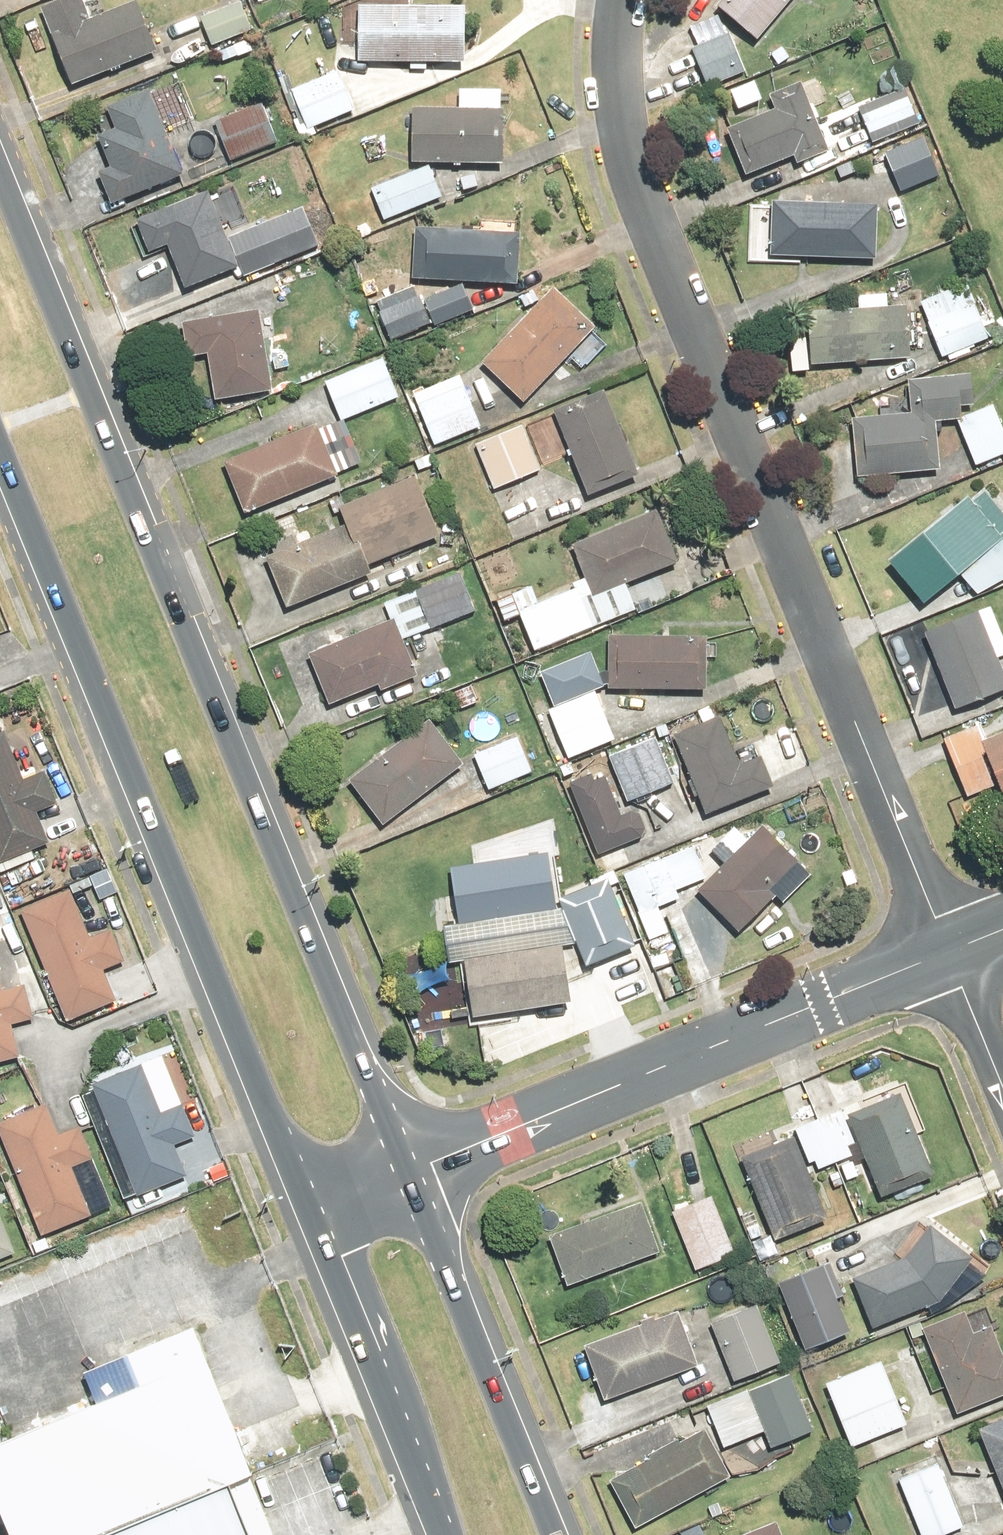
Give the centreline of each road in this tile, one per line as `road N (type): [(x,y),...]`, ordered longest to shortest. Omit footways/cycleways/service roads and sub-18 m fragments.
road 1 (primary): [(0,157),(417,1168)]
road 2 (residential): [(628,0),(624,127),(651,216),(951,948)]
road 3 (primary): [(312,1209),(0,457)]
road 4 (tertiary): [(951,948),(417,1168)]
road 5 (primary): [(417,1168),(560,1534)]
road 6 (primary): [(442,1534),(312,1209)]
road 7 (residential): [(1002,1078),(951,948)]

